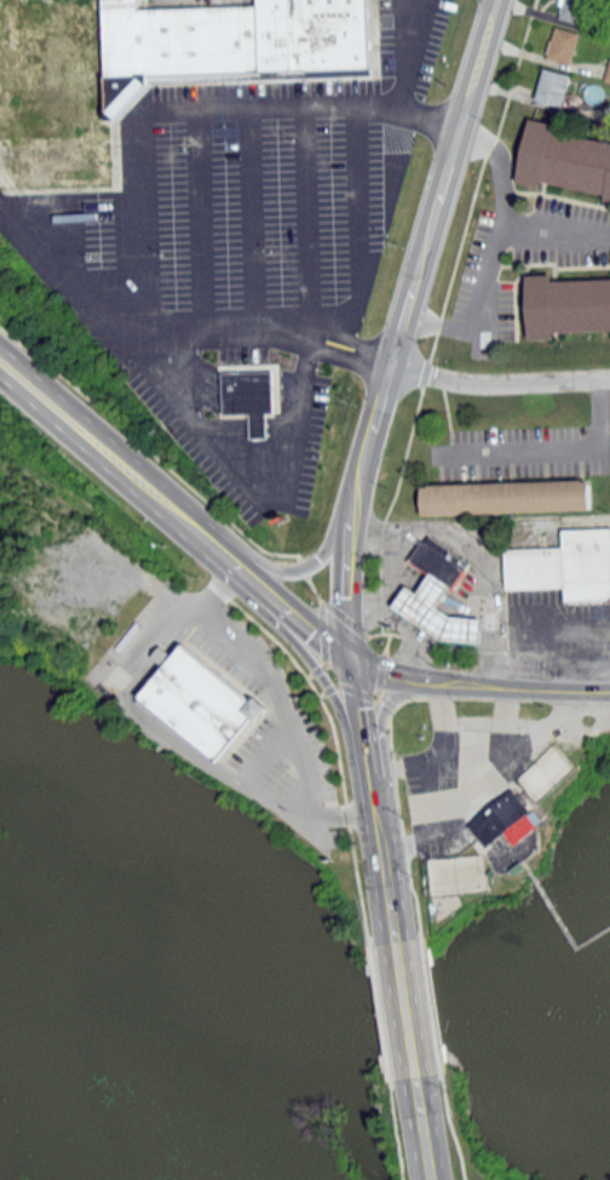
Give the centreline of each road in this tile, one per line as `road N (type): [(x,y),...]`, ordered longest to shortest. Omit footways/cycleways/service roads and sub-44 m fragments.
road 1 (tertiary): [(353,659),(346,542),(352,503),(497,0)]
road 2 (secondary): [(254,574),(0,356)]
road 3 (tertiary): [(353,659),(416,683),(609,690)]
road 4 (residential): [(387,368),(461,382),(609,377)]
road 5 (secondary): [(254,574),(368,755)]
road 6 (secondary): [(395,939),(368,755)]
road 7 (tertiary): [(352,503),(328,546),(292,572),(225,549)]
road 8 (secondary): [(415,1076),(395,939)]
road 9 (secondary): [(353,659),(254,574)]

